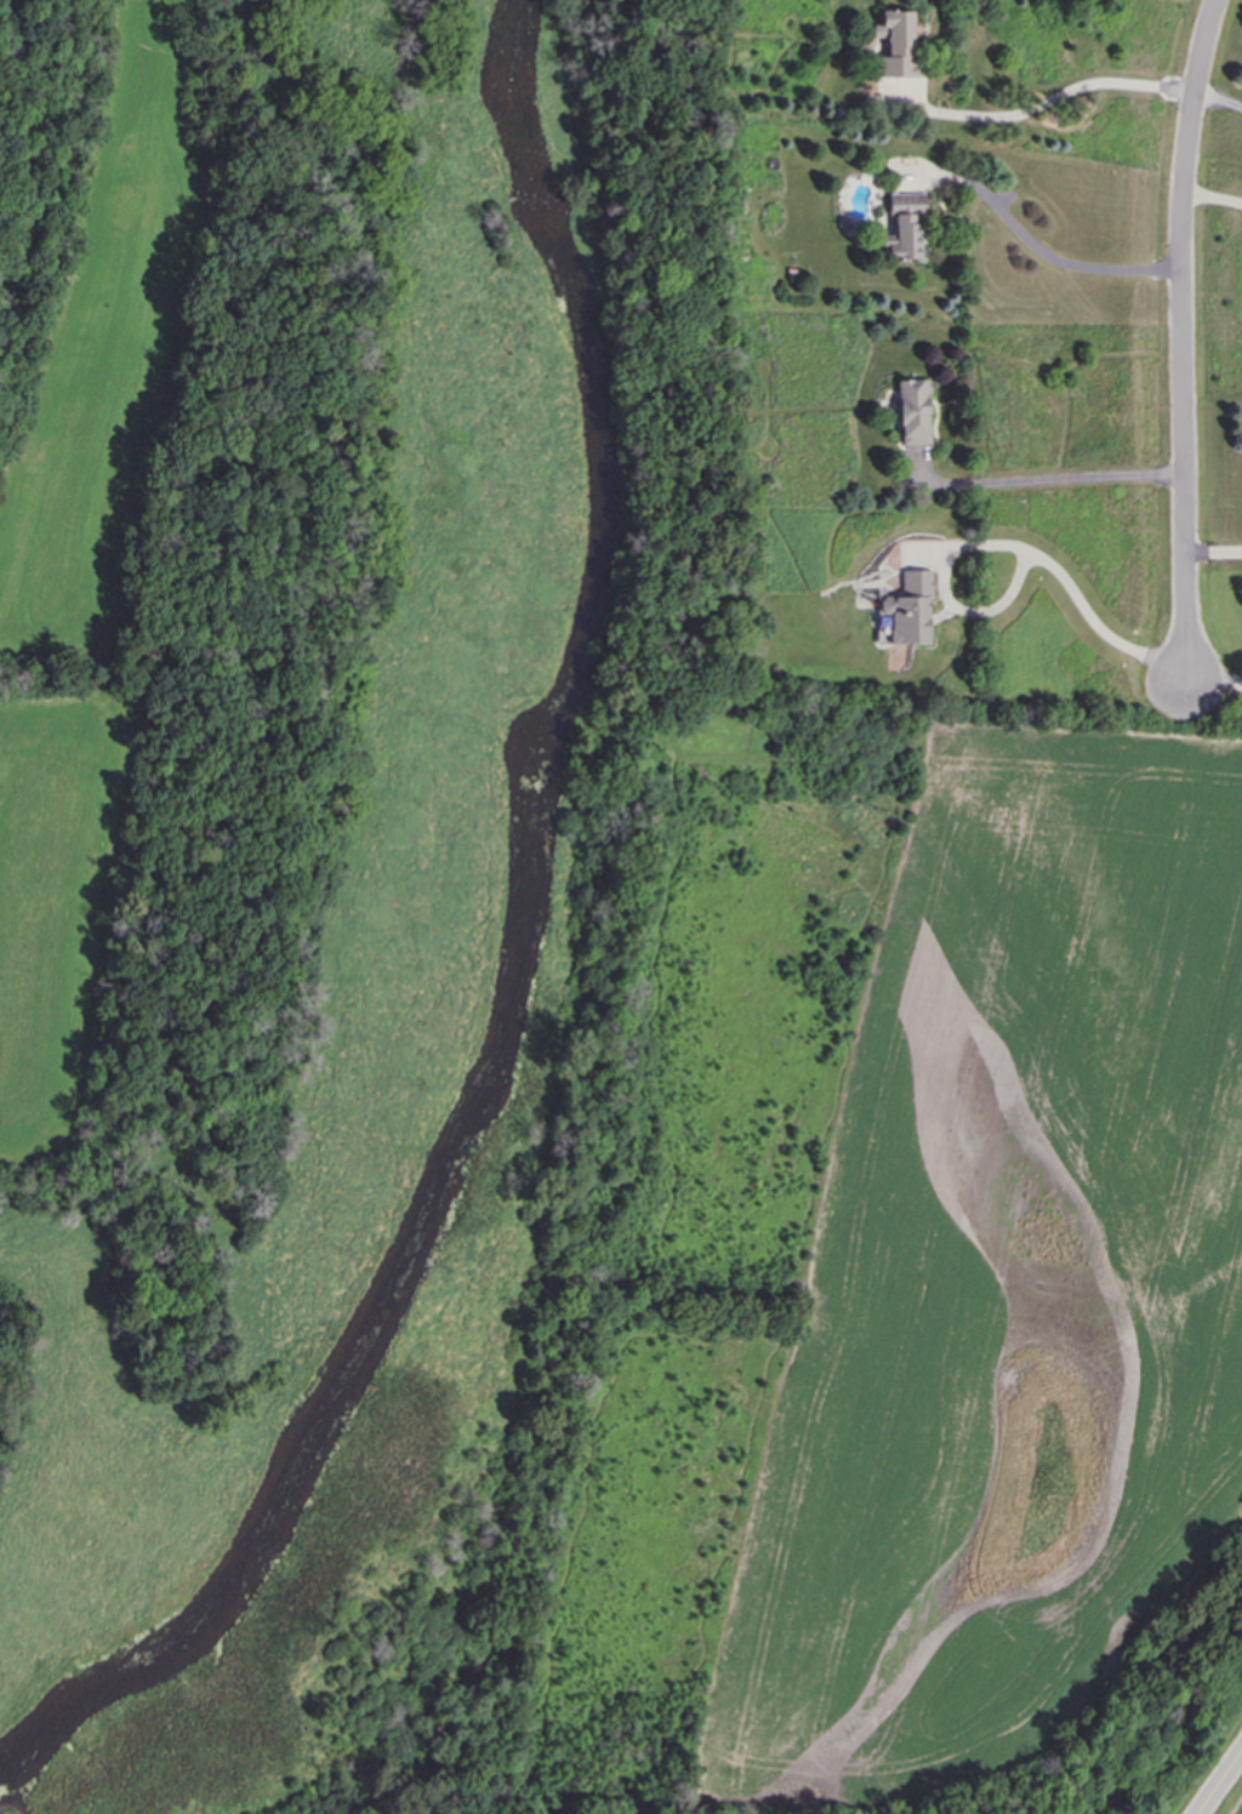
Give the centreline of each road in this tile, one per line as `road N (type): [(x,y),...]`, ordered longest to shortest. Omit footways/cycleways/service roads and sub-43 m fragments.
road 1 (residential): [(1218,0),(1190,133),(1183,221),(1186,690)]

